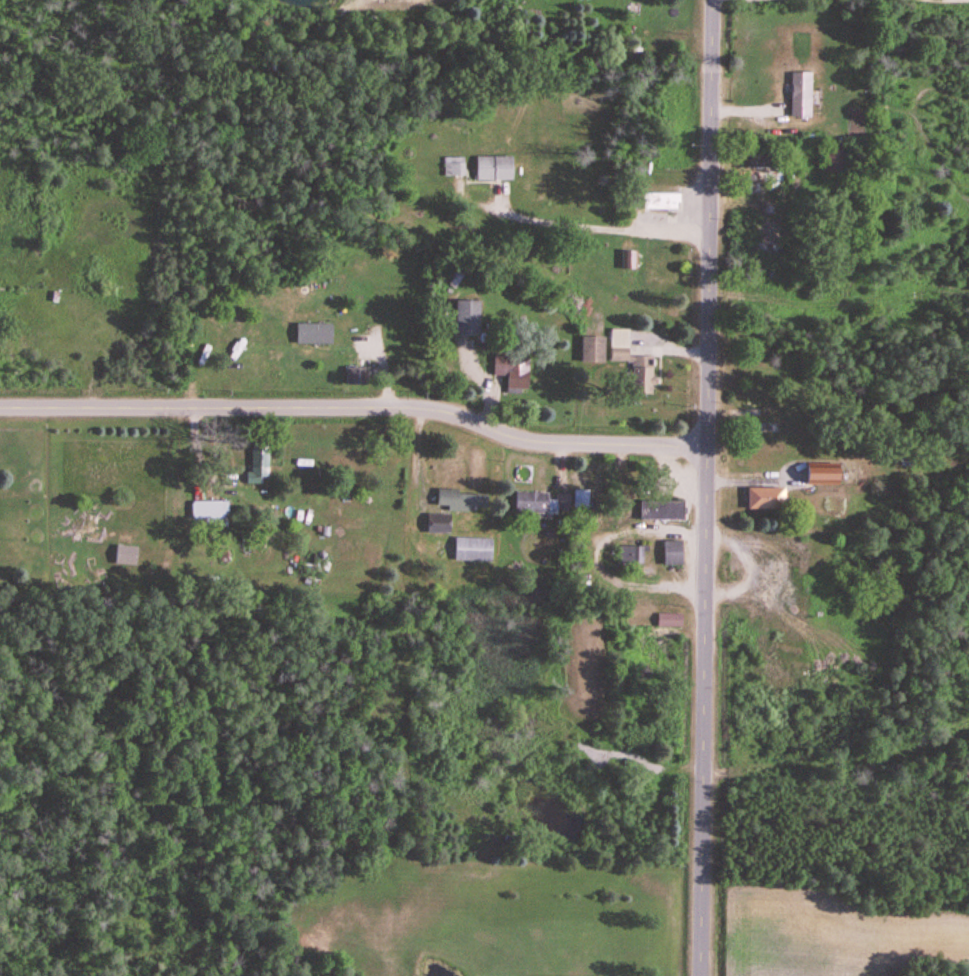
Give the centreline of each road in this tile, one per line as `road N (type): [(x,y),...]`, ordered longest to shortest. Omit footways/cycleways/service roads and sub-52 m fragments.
road 1 (residential): [(702,975),(708,0)]
road 2 (residential): [(703,862),(287,871),(148,804),(0,794)]
road 3 (residential): [(704,445),(507,437),(414,407),(0,404)]

